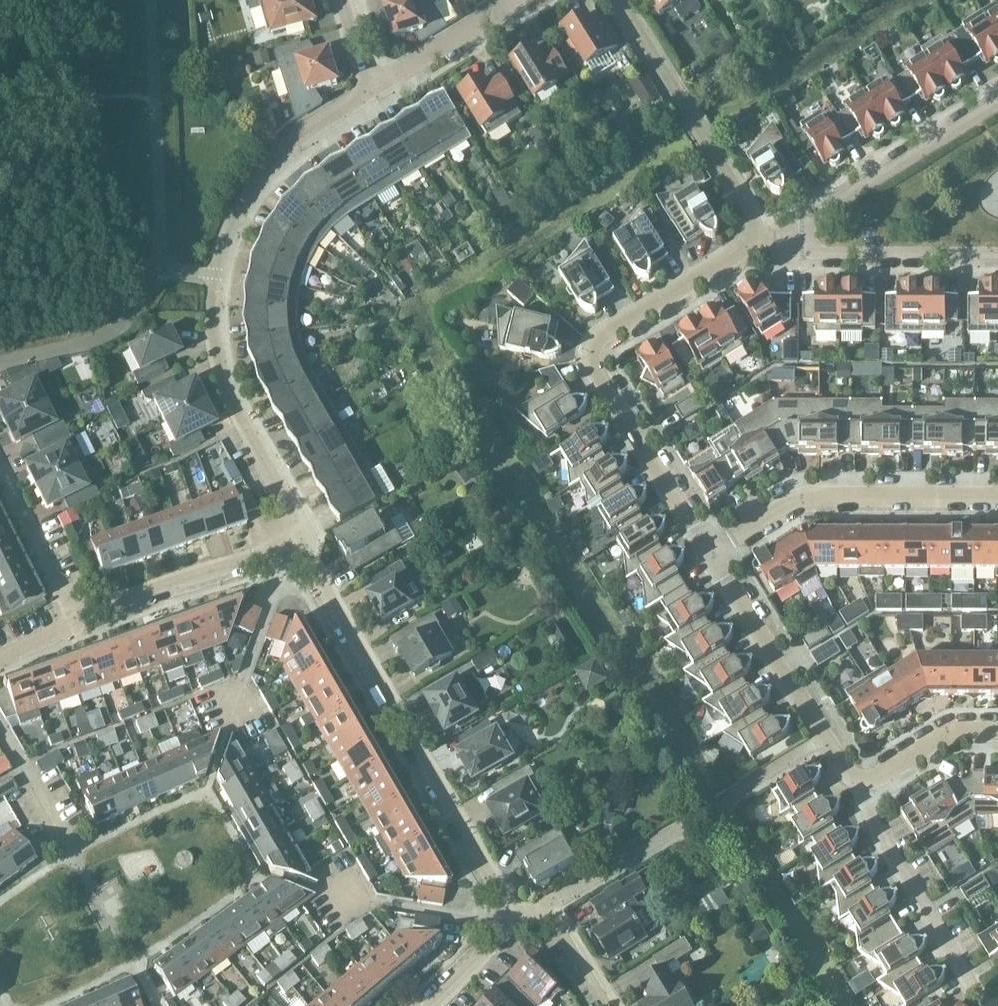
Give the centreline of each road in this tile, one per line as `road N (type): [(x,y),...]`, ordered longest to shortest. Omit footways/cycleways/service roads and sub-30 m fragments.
road 1 (residential): [(286,551),(298,521),(228,390),(215,346),(214,275),(235,215),(273,161),(370,90)]
road 2 (residential): [(502,923),(504,893),(316,567),(286,551)]
road 3 (residential): [(711,551),(595,371),(593,351),(605,332),(762,237)]
road 4 (residential): [(711,551),(801,496),(997,494)]
road 5 (residential): [(762,237),(613,0)]
road 6 (residential): [(863,778),(836,760),(711,551)]
road 7 (residential): [(997,103),(788,235),(762,237)]
road 8 (residential): [(762,237),(772,251),(997,251)]
road 9 (residential): [(969,979),(866,810),(863,778)]
road 10 (residential): [(76,619),(199,571),(286,551)]
road 11 (residential): [(616,1005),(549,901),(502,923)]
road 12 (residential): [(76,619),(0,469)]
road 13 (residential): [(370,90),(512,0)]
road 14 (residential): [(863,778),(955,731),(997,731)]

